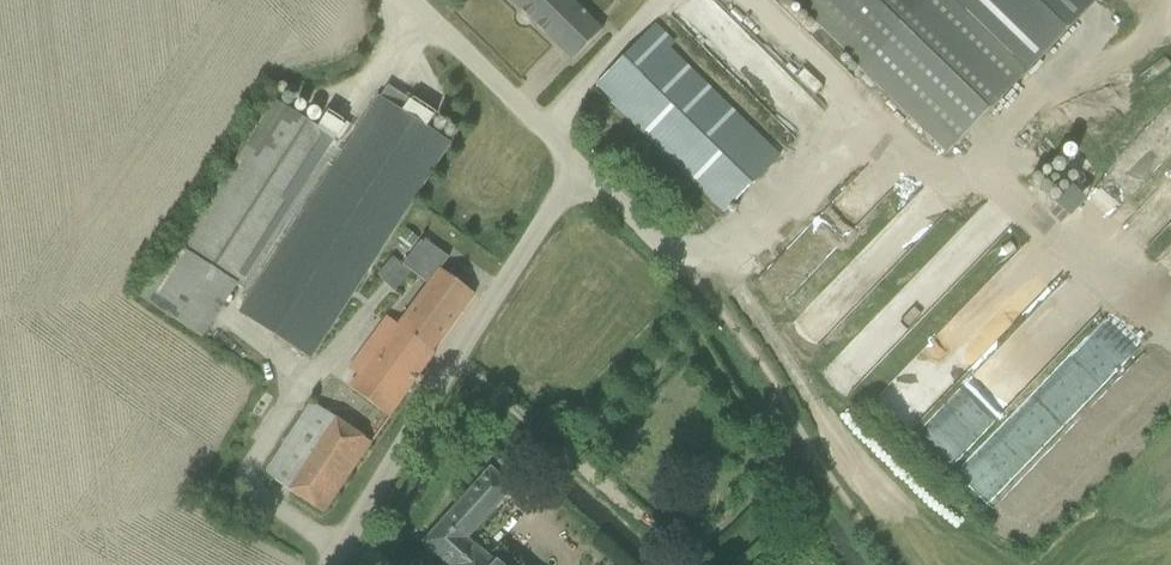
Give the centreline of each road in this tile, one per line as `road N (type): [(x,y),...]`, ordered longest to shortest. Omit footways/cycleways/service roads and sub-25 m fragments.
road 1 (track): [(691,274),(836,151),(869,146),(947,175),(983,171),(1066,80),(1118,62),(1151,37),(1162,0)]
road 2 (unclassified): [(579,168),(332,564)]
road 3 (unclassified): [(412,0),(579,168)]
road 4 (unclassified): [(579,168),(691,274)]

